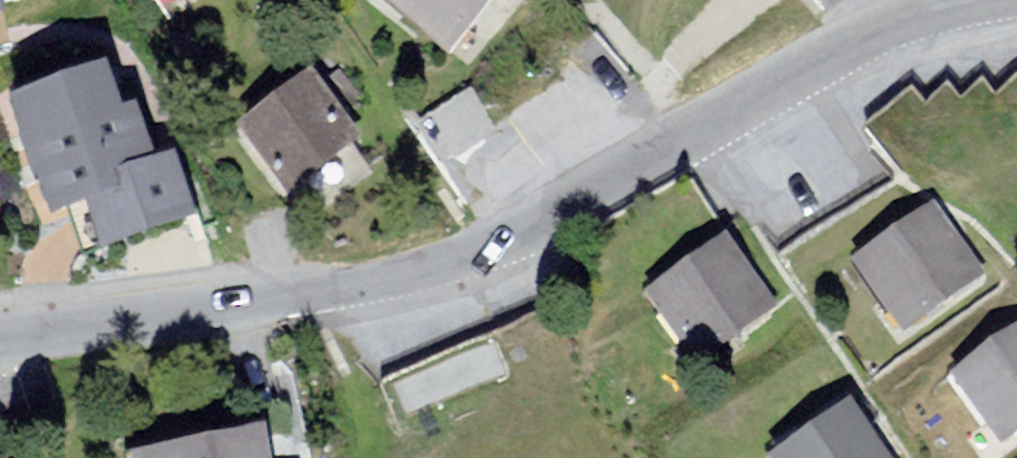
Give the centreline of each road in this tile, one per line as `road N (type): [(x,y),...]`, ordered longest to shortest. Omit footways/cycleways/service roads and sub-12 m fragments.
road 1 (tertiary): [(950,0),(862,36),(481,249),(370,283),(0,334)]

